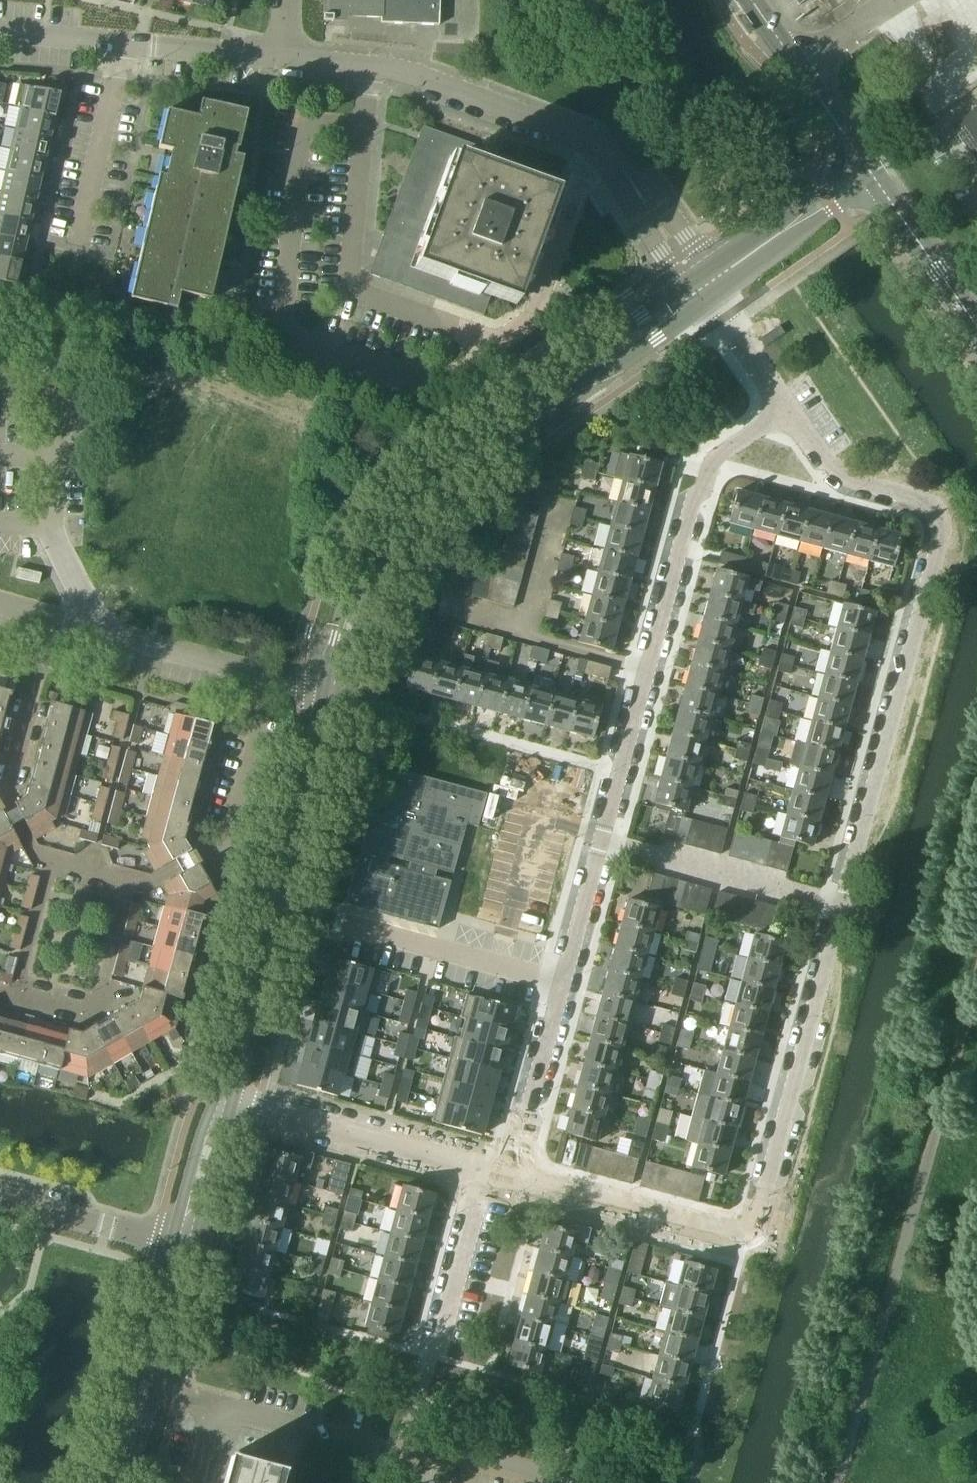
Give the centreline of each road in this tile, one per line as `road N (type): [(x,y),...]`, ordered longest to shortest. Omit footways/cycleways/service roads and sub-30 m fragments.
road 1 (residential): [(508,1179),(719,1232),(741,1229),(755,1213),(936,525),(921,506),(838,480),(787,412)]
road 2 (residential): [(508,1179),(705,473),(787,412)]
road 3 (residential): [(595,145),(535,309),(511,343),(482,340),(348,289),(369,70)]
road 4 (tertiary): [(330,691),(380,550),(414,498),(495,432),(704,288)]
road 5 (residential): [(4,801),(32,851),(148,885),(228,837),(257,730),(251,702),(260,674)]
road 6 (tertiary): [(223,1098),(330,691)]
road 7 (residential): [(555,1482),(443,1450),(405,1459),(232,1411)]
road 8 (residential): [(223,1098),(475,1170)]
road 9 (tertiary): [(119,1482),(182,1247)]
road 10 (residential): [(369,70),(533,117),(595,145)]
road 11 (residential): [(260,674),(51,617)]
road 12 (tertiary): [(704,288),(871,171)]
road 13 (residential): [(77,242),(121,43)]
road 14 (tertiary): [(976,332),(871,171)]
road 15 (residential): [(4,801),(51,617)]
road 16 (residential): [(182,1247),(0,1198)]
road 17 (residential): [(433,1352),(475,1170)]
road 18 (residential): [(121,43),(285,55)]
road 19 (tertiary): [(182,1247),(223,1098)]
road 20 (residential): [(787,412),(704,288)]
road 21 (residential): [(595,145),(633,183),(681,257)]
road 22 (tertiary): [(871,171),(796,64)]
road 23 (unclassified): [(796,64),(902,0)]
road 24 (residential): [(0,31),(121,43)]

